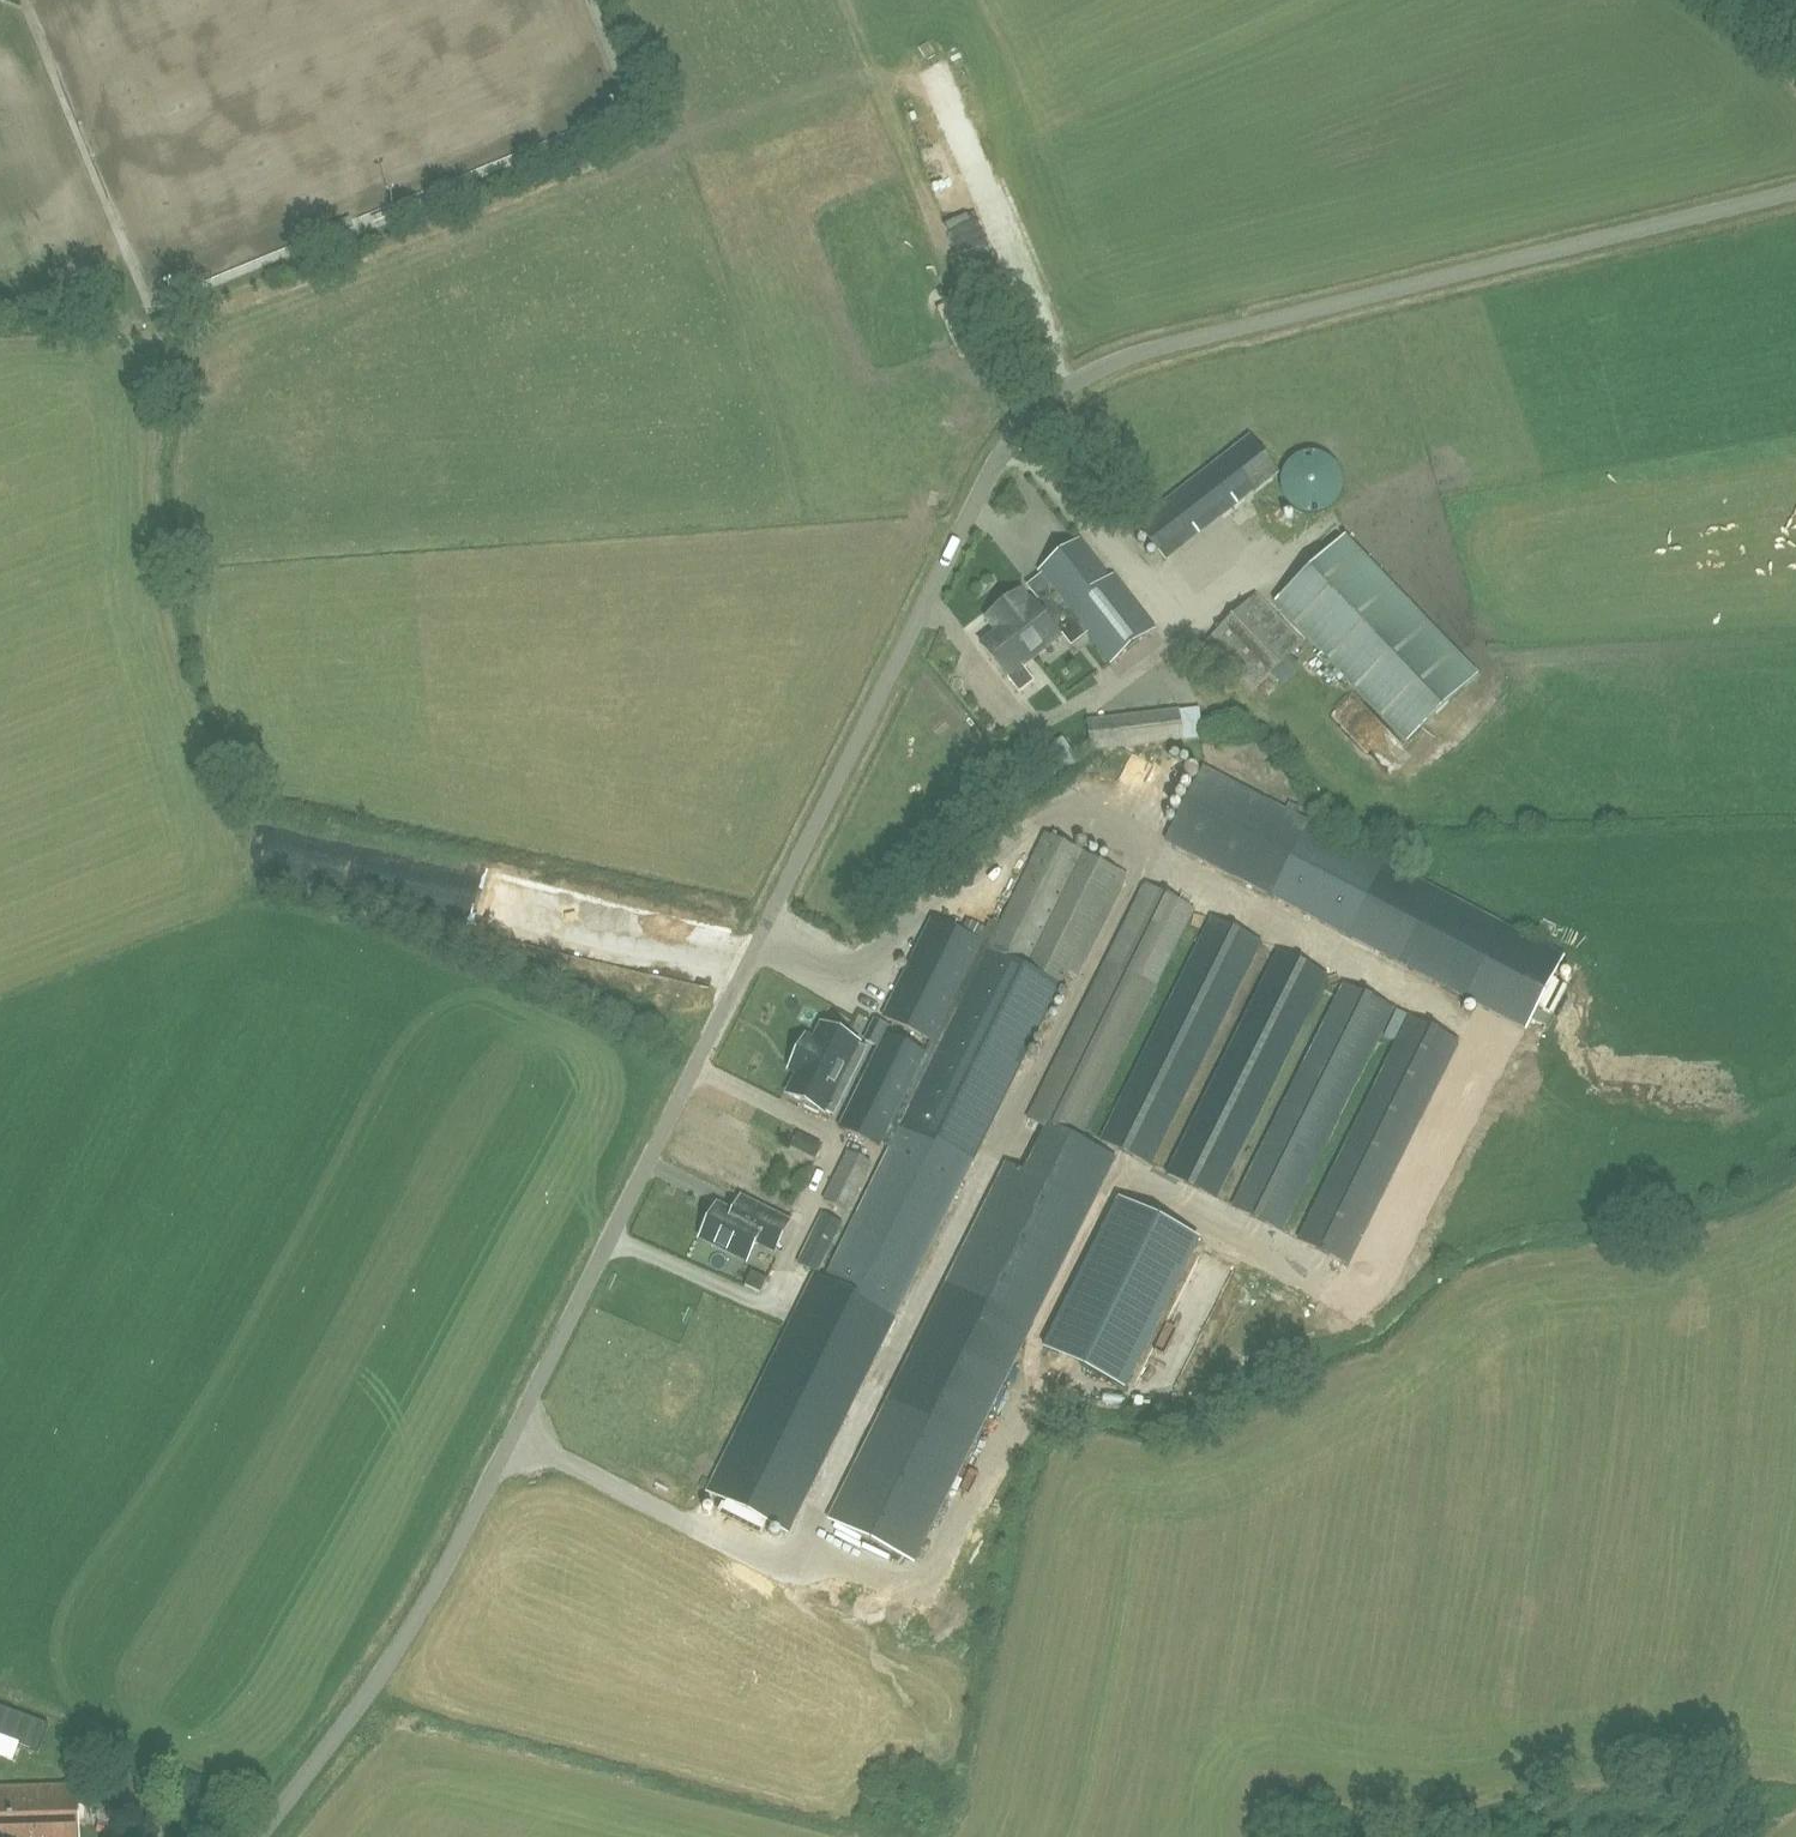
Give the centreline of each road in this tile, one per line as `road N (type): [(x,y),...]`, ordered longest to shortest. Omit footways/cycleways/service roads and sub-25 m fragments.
road 1 (unclassified): [(267,1836),(410,1651),(1011,454),(1046,411),(1126,361),(1795,198)]

